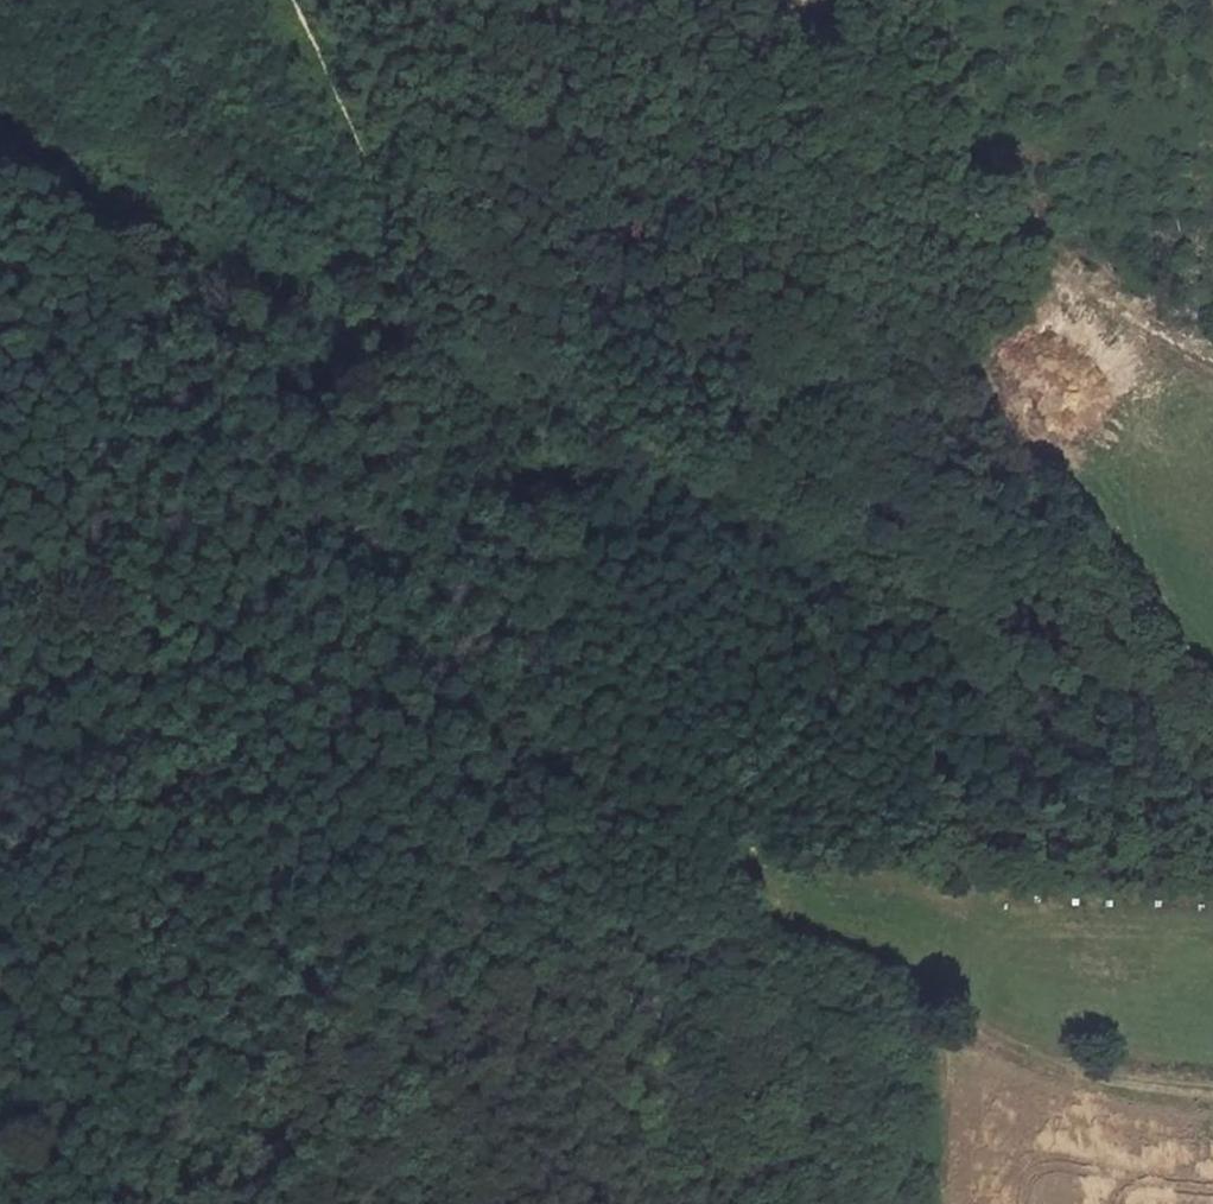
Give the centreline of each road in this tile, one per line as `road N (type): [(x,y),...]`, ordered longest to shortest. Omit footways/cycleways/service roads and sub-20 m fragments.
road 1 (track): [(122,1203),(289,1074),(546,927),(627,906),(843,940),(913,975),(976,1033),(1079,1075),(1212,1092)]
road 2 (track): [(782,0),(839,91),(1060,279),(1212,369)]

